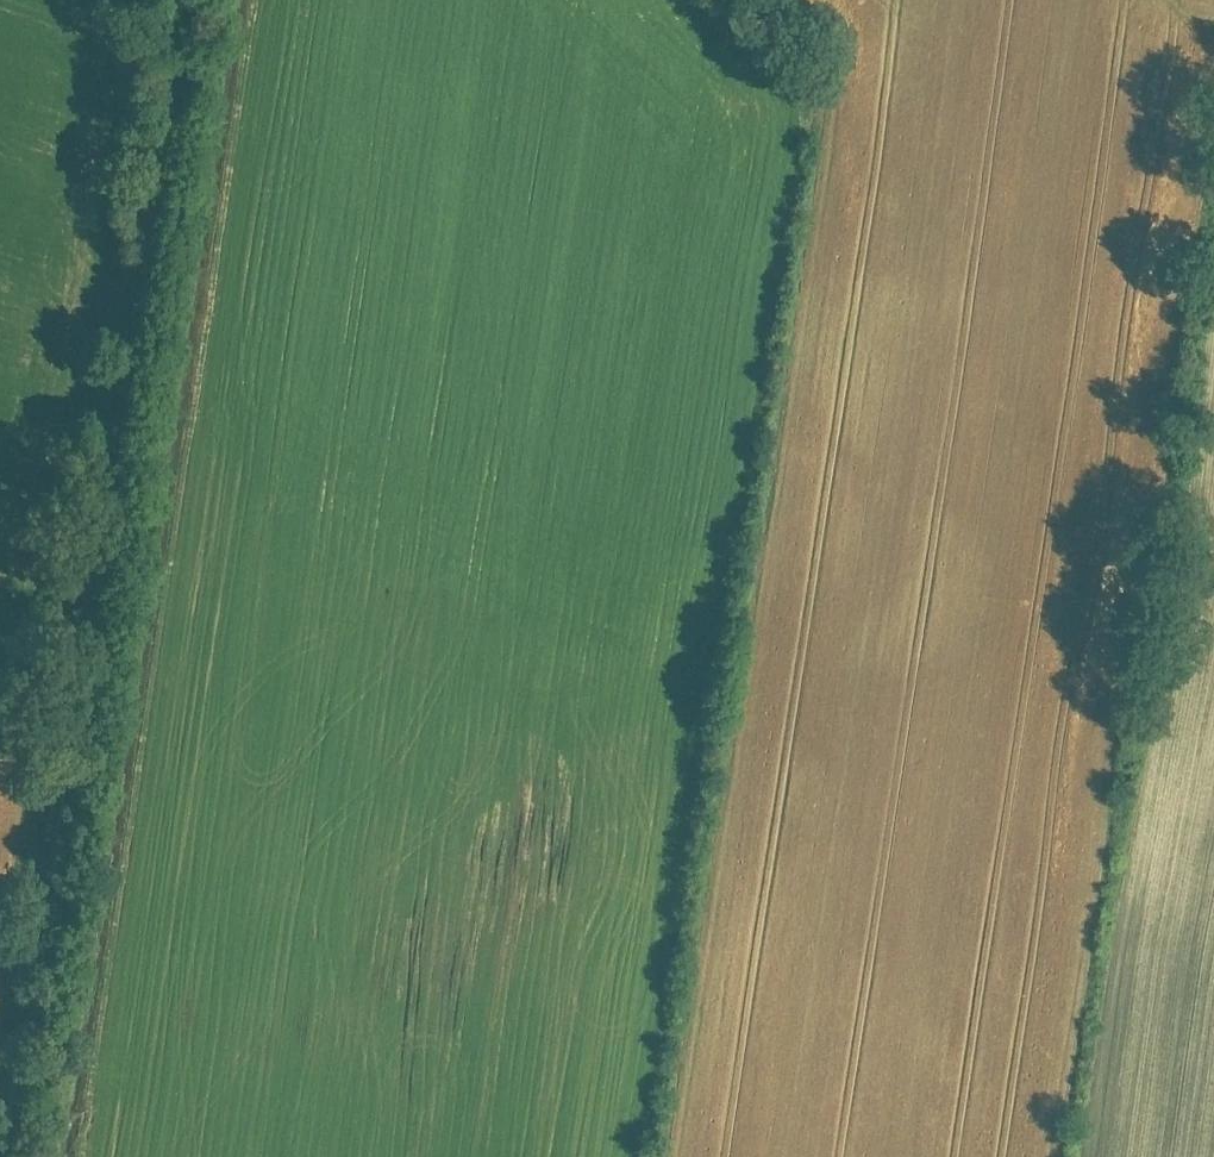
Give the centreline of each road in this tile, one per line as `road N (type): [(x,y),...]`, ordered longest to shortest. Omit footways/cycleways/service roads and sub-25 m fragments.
road 1 (track): [(23,1156),(116,349),(167,0)]

